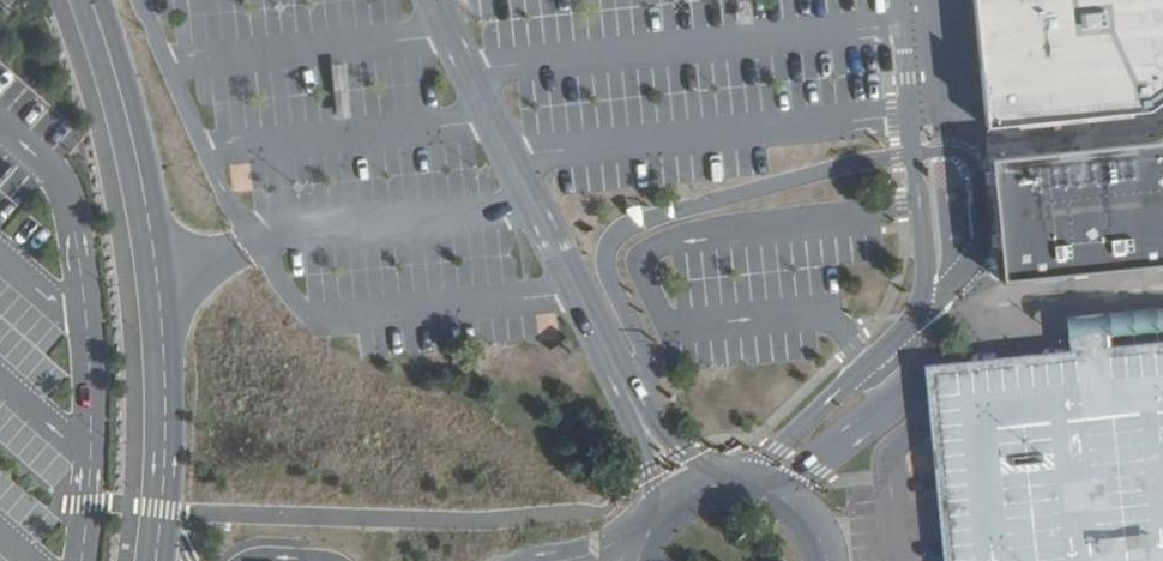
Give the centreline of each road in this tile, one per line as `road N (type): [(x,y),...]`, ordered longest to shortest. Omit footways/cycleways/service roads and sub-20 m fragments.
road 1 (unclassified): [(92,0),(132,135),(157,265),(166,393),(156,560)]
road 2 (unclassified): [(828,560),(797,505),(744,480),(718,476),(676,493),(641,528)]

